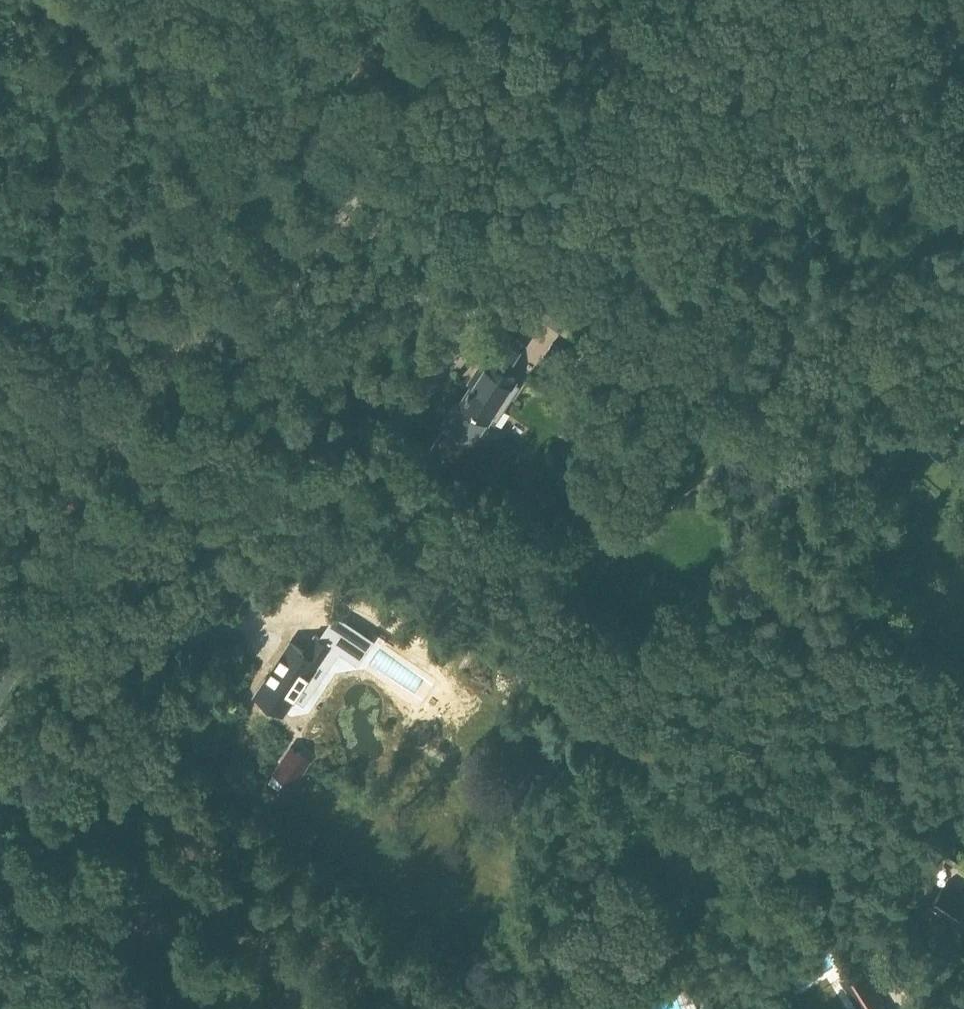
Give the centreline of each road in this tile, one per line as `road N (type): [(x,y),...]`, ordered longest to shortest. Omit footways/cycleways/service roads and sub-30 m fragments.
road 1 (primary): [(0,686),(454,0)]

